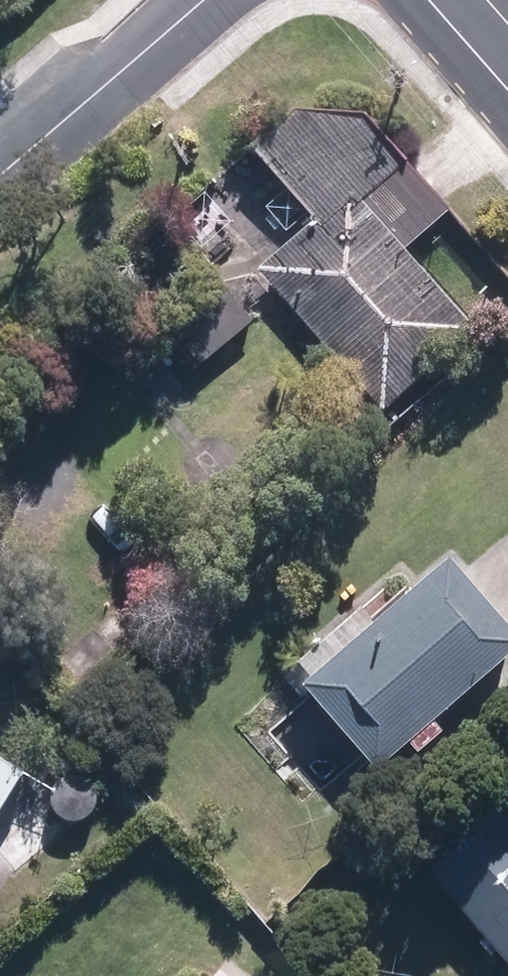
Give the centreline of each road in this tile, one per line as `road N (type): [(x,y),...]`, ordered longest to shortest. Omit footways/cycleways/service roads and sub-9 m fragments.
road 1 (residential): [(0,177),(206,0)]

